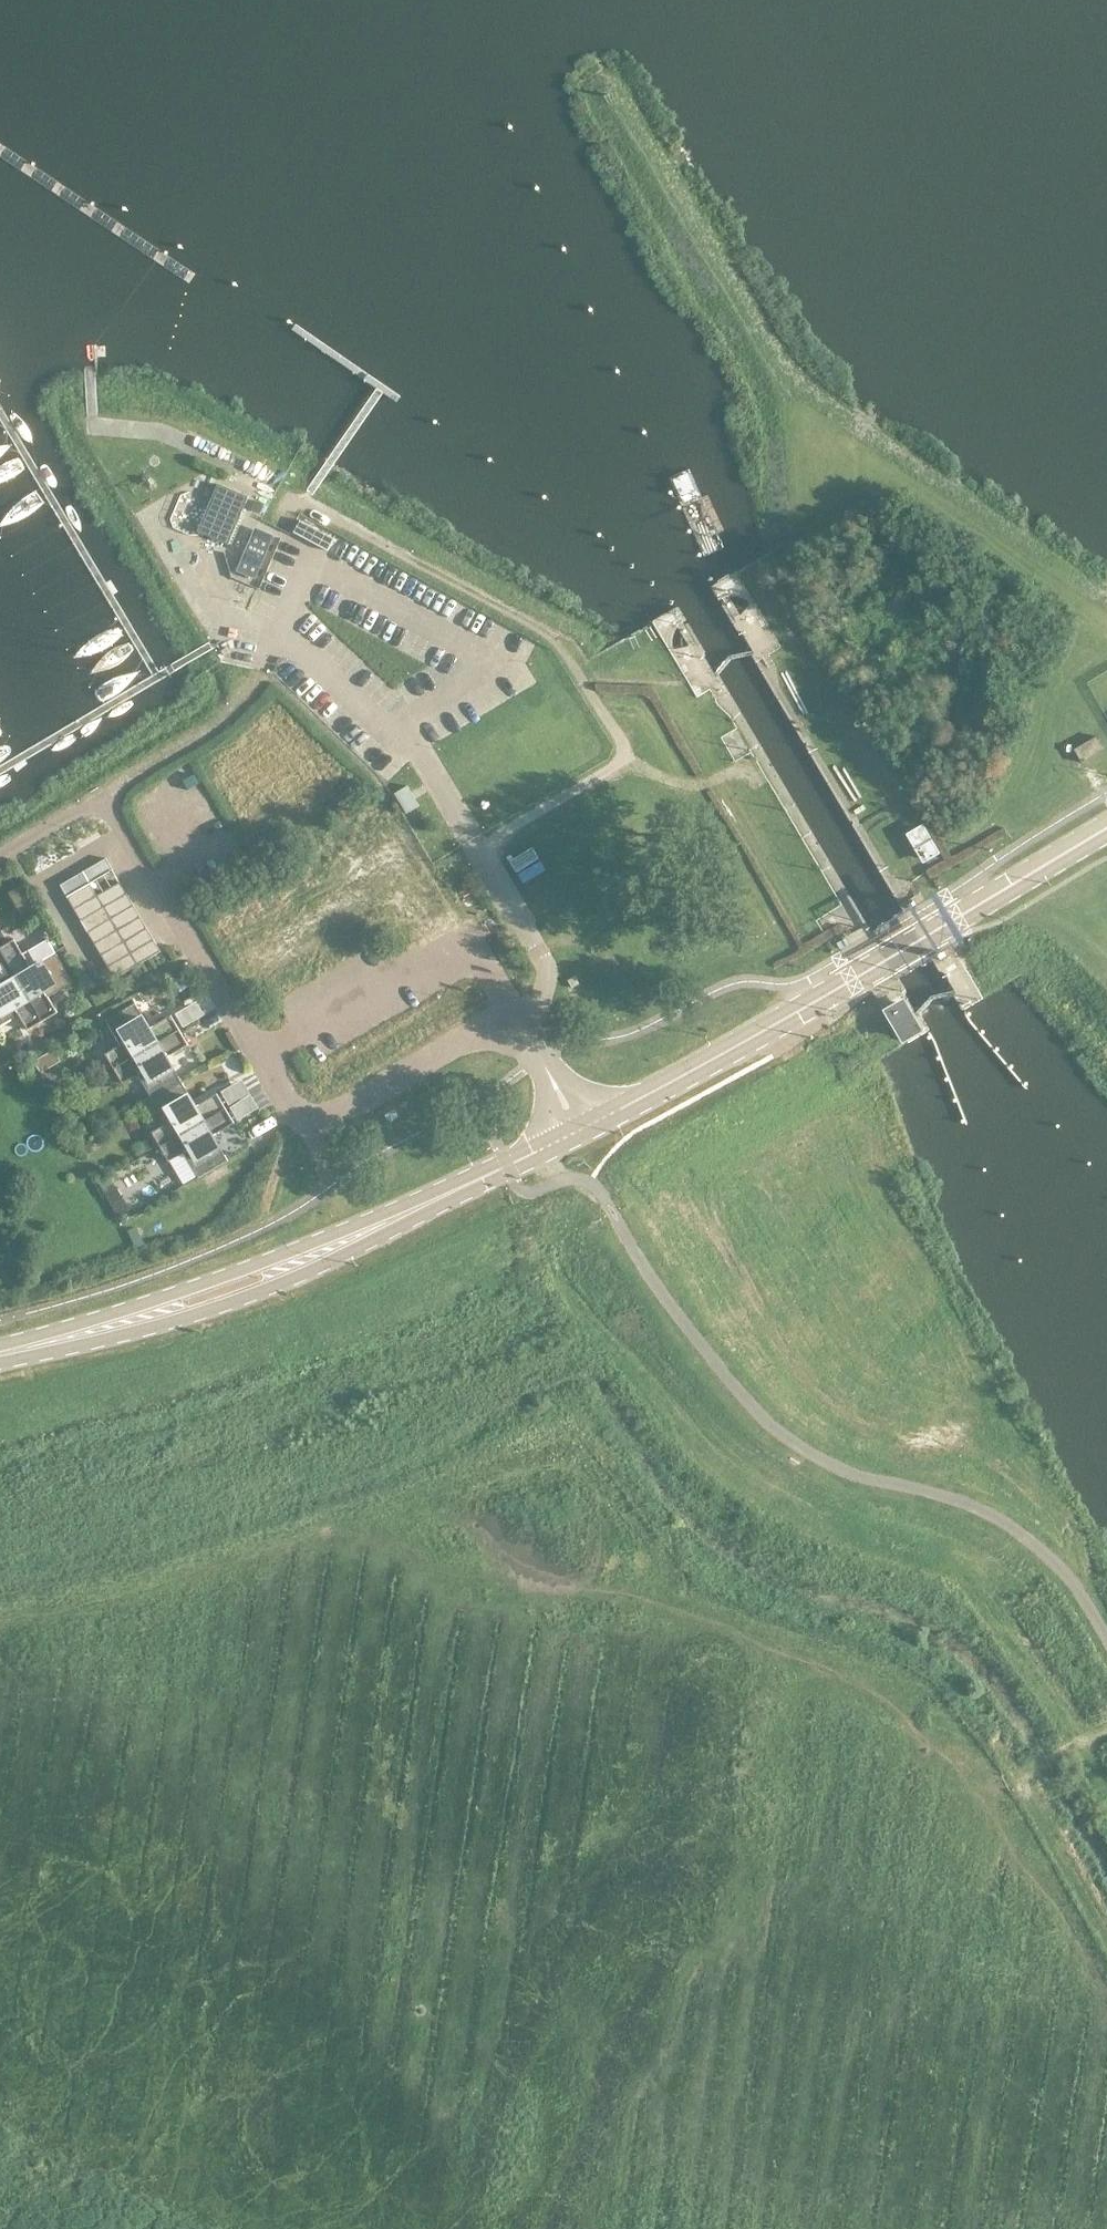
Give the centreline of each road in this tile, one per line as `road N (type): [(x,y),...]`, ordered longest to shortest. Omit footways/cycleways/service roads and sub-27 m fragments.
road 1 (unclassified): [(541,1061),(513,1014),(307,1128),(97,795),(0,852)]
road 2 (secondary): [(578,1127),(886,959),(1106,826)]
road 3 (secondary): [(338,1241),(578,1127)]
road 4 (secondary): [(120,1322),(270,1286),(338,1241)]
road 5 (secondary): [(338,1241),(256,1262),(120,1322)]
road 6 (secondary): [(0,1350),(120,1322)]

